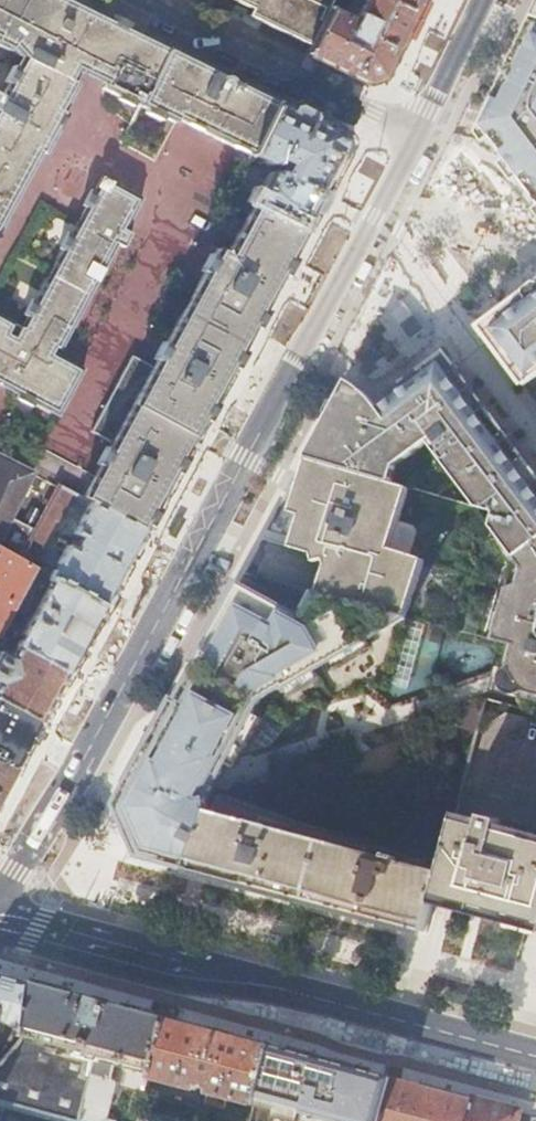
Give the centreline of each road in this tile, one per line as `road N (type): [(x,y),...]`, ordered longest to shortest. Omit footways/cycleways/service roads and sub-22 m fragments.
road 1 (secondary): [(383,198),(75,774),(0,894)]
road 2 (secondary): [(0,932),(283,990),(535,1056)]
road 3 (residential): [(415,134),(142,0)]
road 4 (residential): [(535,246),(383,198)]
road 5 (secondary): [(481,0),(415,134)]

